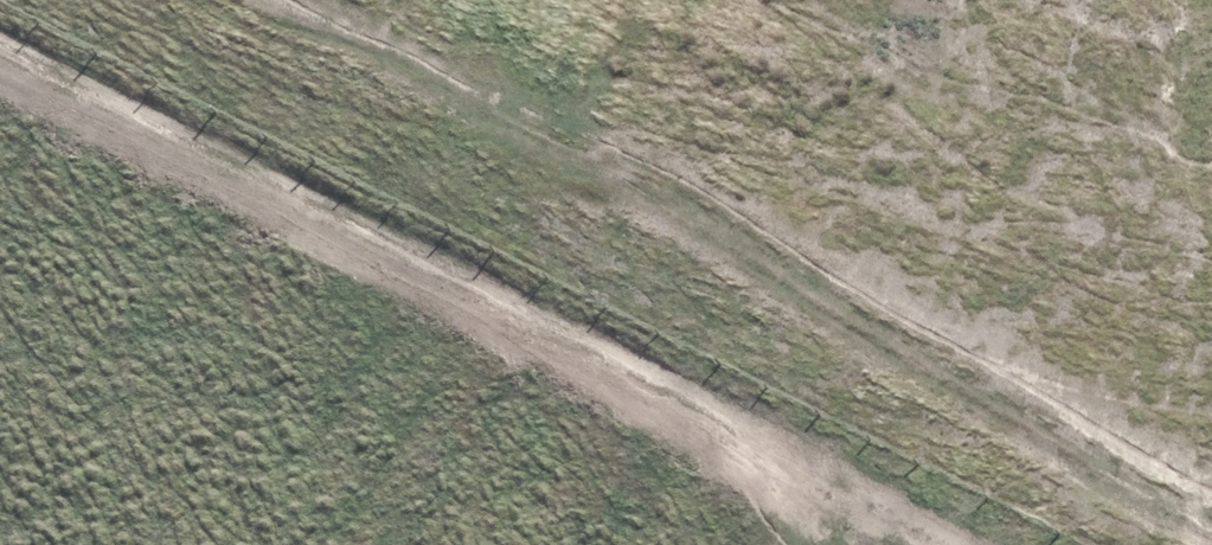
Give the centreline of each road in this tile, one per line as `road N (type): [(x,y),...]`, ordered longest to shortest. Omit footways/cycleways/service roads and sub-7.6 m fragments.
road 1 (track): [(360,0),(537,127),(684,200),(1211,497)]
road 2 (track): [(0,70),(784,465),(813,544)]

